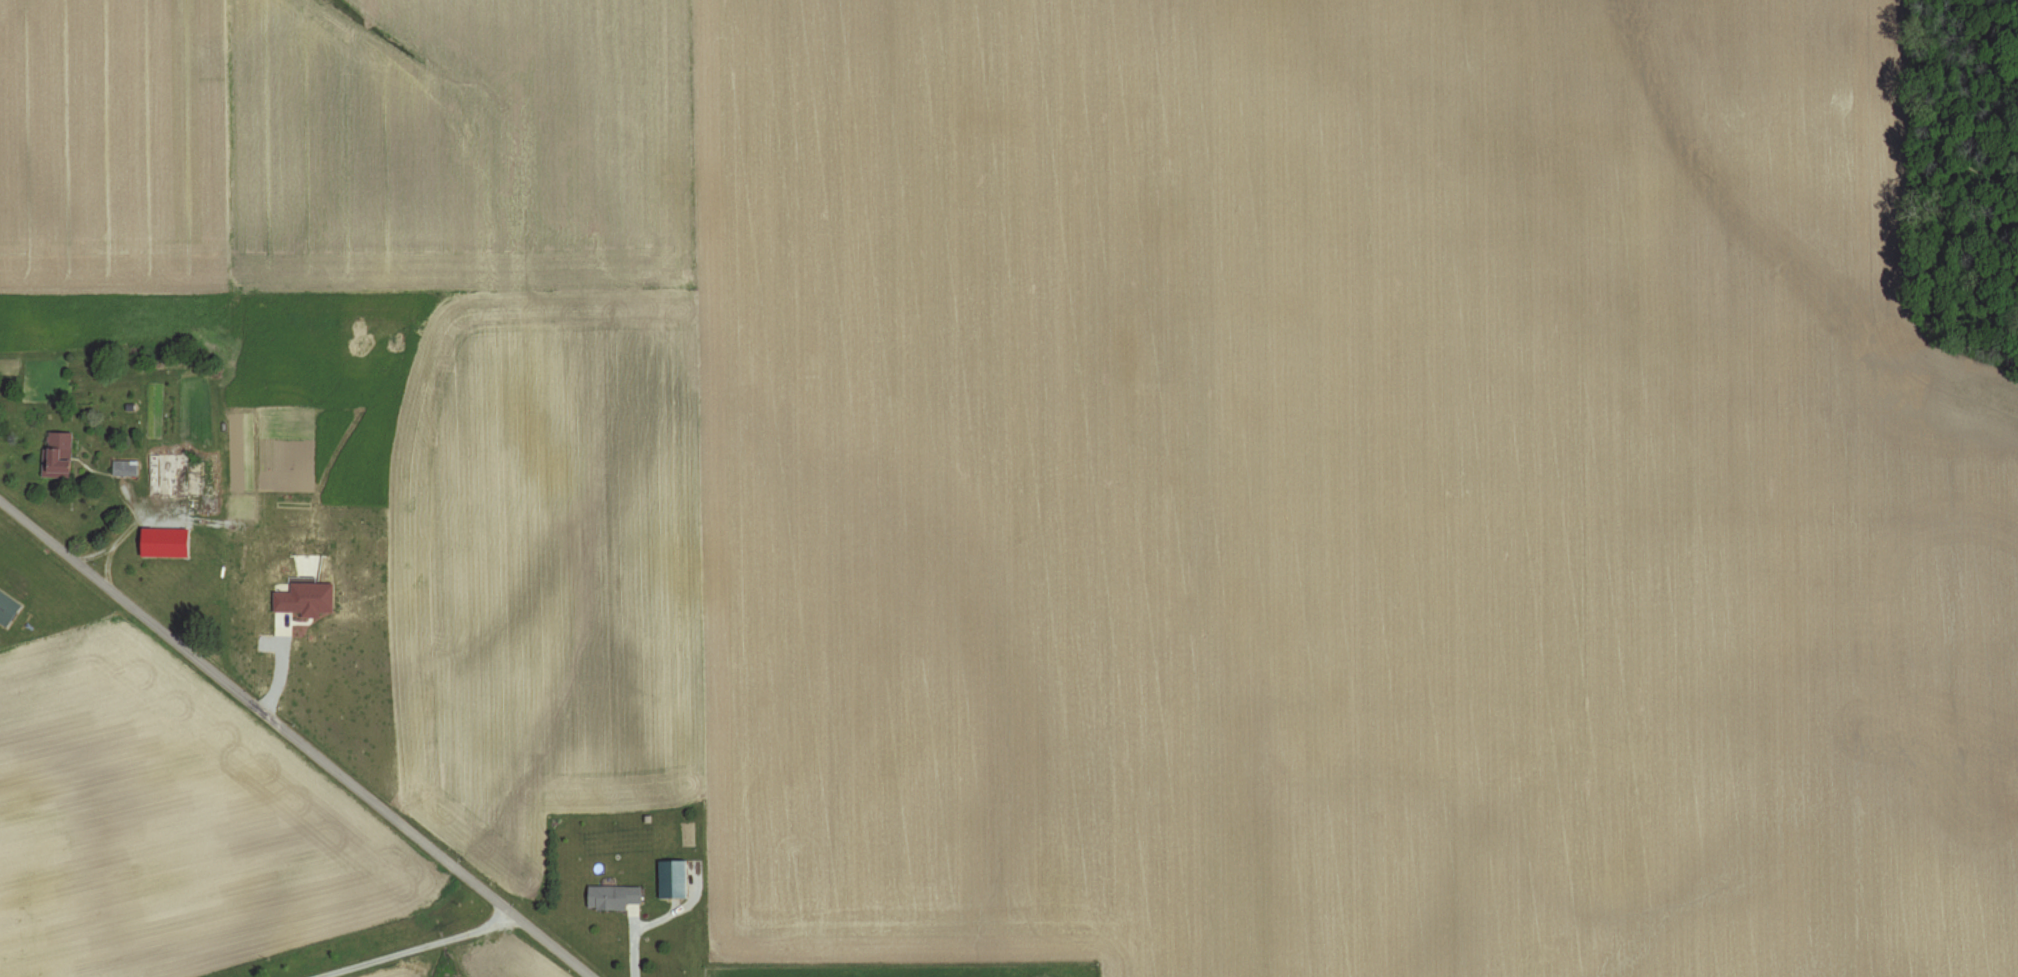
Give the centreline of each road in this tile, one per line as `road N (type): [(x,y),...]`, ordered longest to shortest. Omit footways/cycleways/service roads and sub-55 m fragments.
road 1 (residential): [(591,976),(0,501)]

